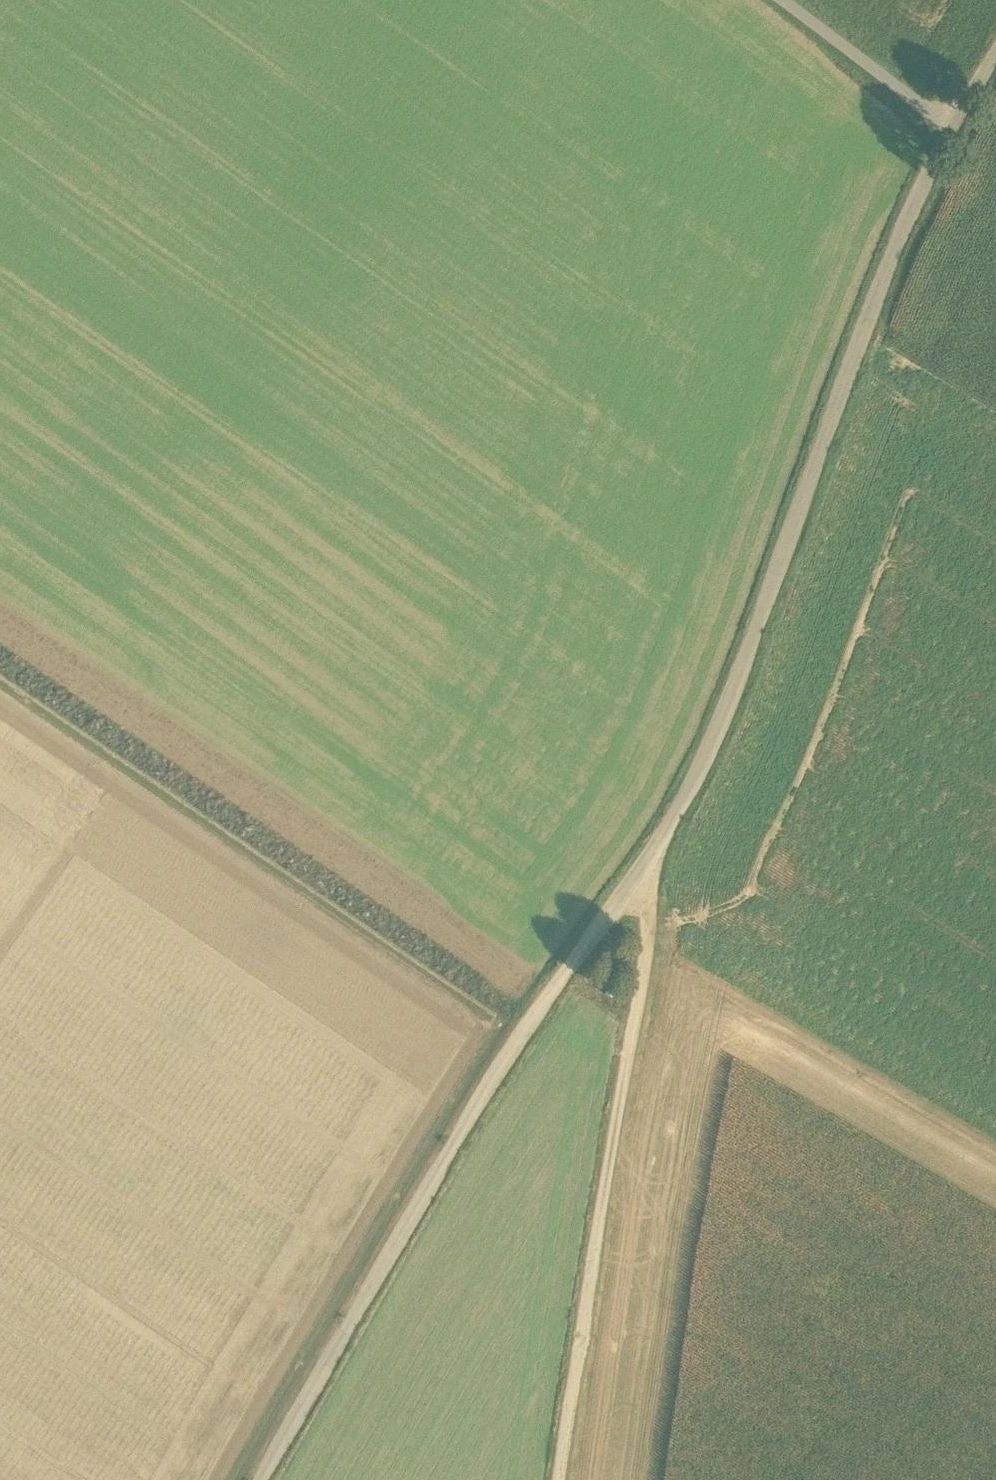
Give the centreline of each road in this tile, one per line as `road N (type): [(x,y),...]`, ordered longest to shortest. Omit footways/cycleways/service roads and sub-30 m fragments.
road 1 (unclassified): [(255,1479),(460,1123),(642,870),(701,769),(904,224),(949,133)]
road 2 (track): [(642,870),(646,944),(555,1479)]
road 3 (unclassified): [(781,0),(949,133)]

